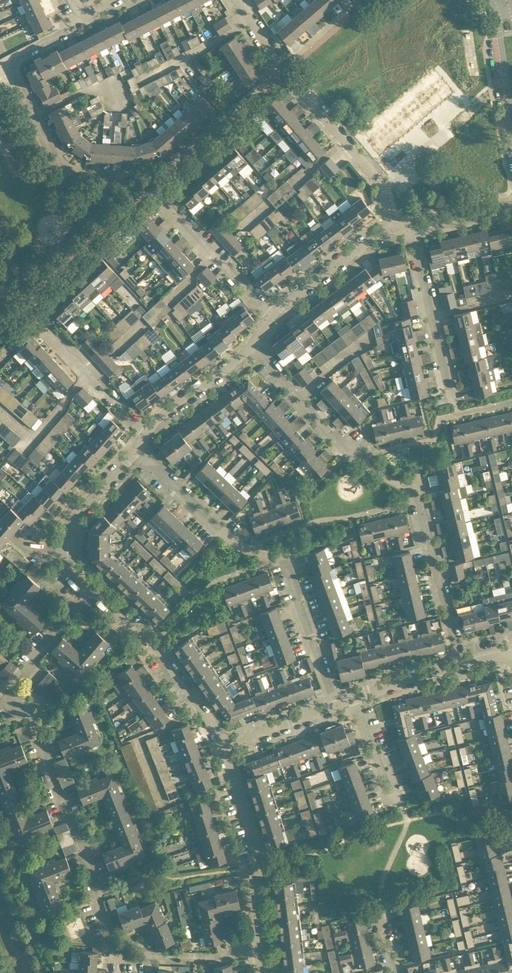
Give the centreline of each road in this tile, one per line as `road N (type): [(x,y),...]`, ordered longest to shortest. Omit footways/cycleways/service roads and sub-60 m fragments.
road 1 (residential): [(257,949),(217,958),(117,954),(34,719),(7,694),(92,594)]
road 2 (residential): [(391,232),(379,181),(286,73),(237,0)]
road 3 (residential): [(137,175),(79,173),(60,161),(13,72),(18,57),(80,27),(82,14)]
road 4 (residential): [(257,949),(252,889),(259,857),(226,745)]
road 5 (residential): [(226,745),(161,651),(92,594)]
road 6 (residential): [(459,665),(409,488)]
road 7 (residential): [(454,401),(413,227)]
road 8 (residential): [(274,315),(158,195)]
road 9 (residential): [(260,551),(244,548),(136,450)]
road 10 (residential): [(336,706),(276,557)]
road 11 (residential): [(356,458),(253,346)]
road 12 (residential): [(146,432),(41,329)]
road 13 (residential): [(274,315),(391,232)]
road 14 (residential): [(146,432),(253,346)]
road 15 (residential): [(73,548),(76,515),(136,450)]

